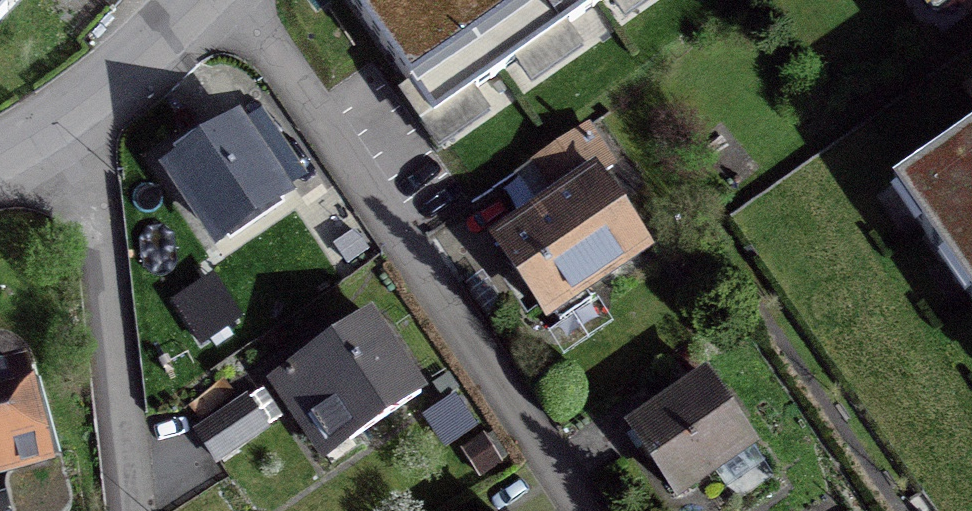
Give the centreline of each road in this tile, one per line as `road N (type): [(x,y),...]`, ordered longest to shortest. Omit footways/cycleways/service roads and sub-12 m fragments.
road 1 (residential): [(580,510),(230,0)]
road 2 (residential): [(128,510),(91,194),(68,123)]
road 3 (residential): [(206,0),(68,123)]

